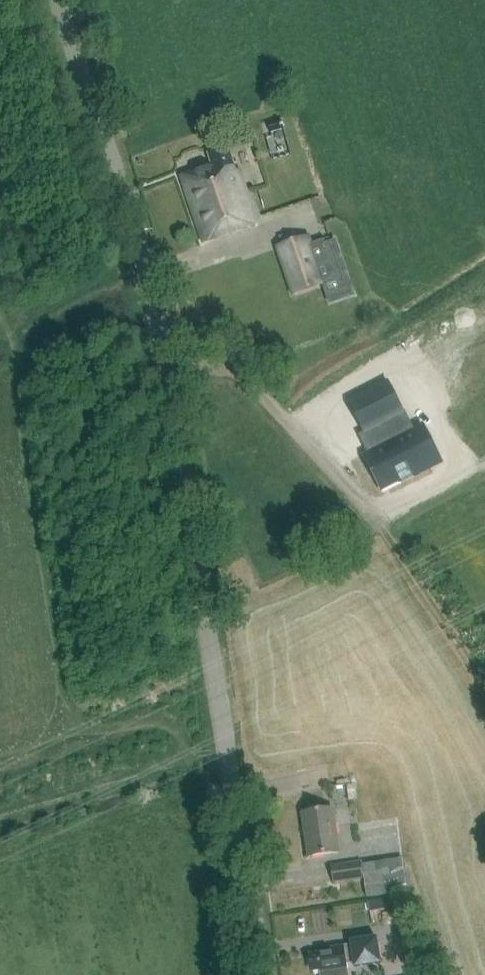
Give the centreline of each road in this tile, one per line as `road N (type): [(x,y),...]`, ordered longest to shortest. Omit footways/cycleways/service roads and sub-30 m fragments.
road 1 (unclassified): [(262,974),(164,346),(115,141),(61,0)]

